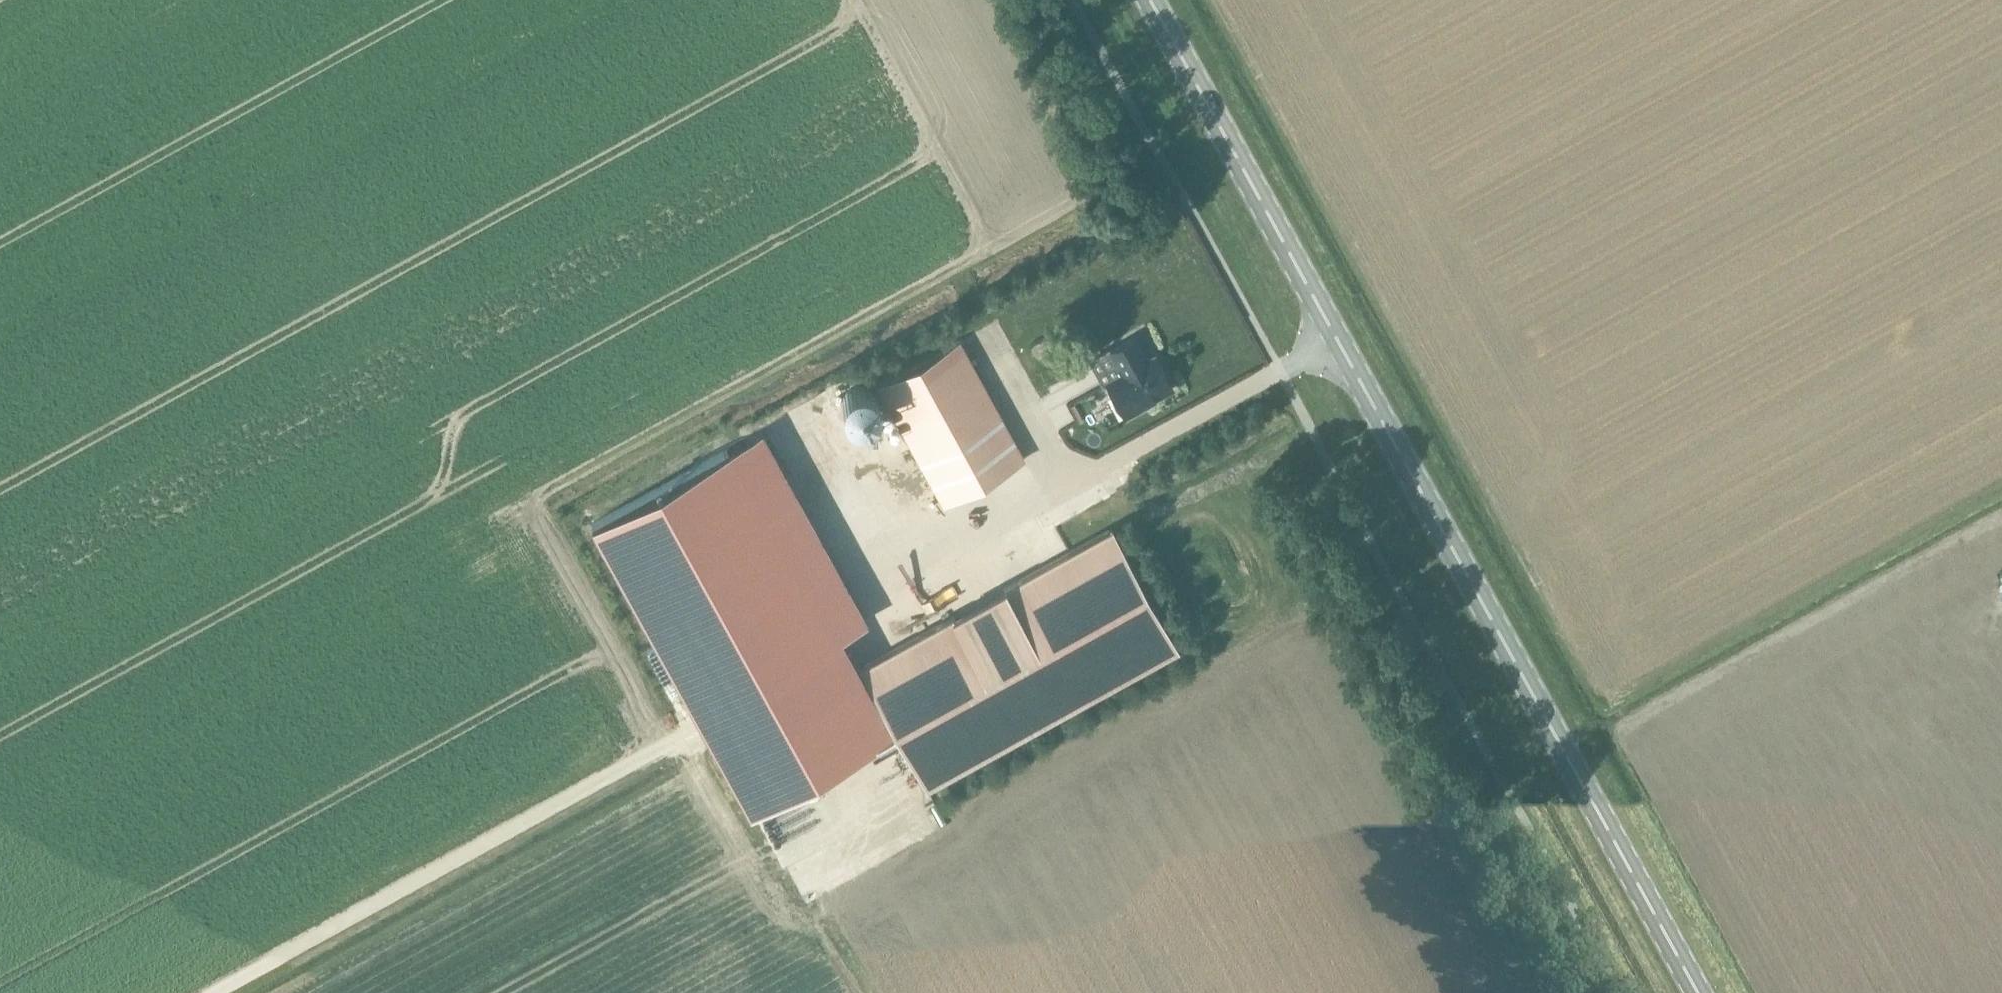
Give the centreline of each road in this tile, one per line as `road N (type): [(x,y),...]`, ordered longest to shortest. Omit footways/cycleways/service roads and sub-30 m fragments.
road 1 (secondary): [(1697,992),(1146,0)]

